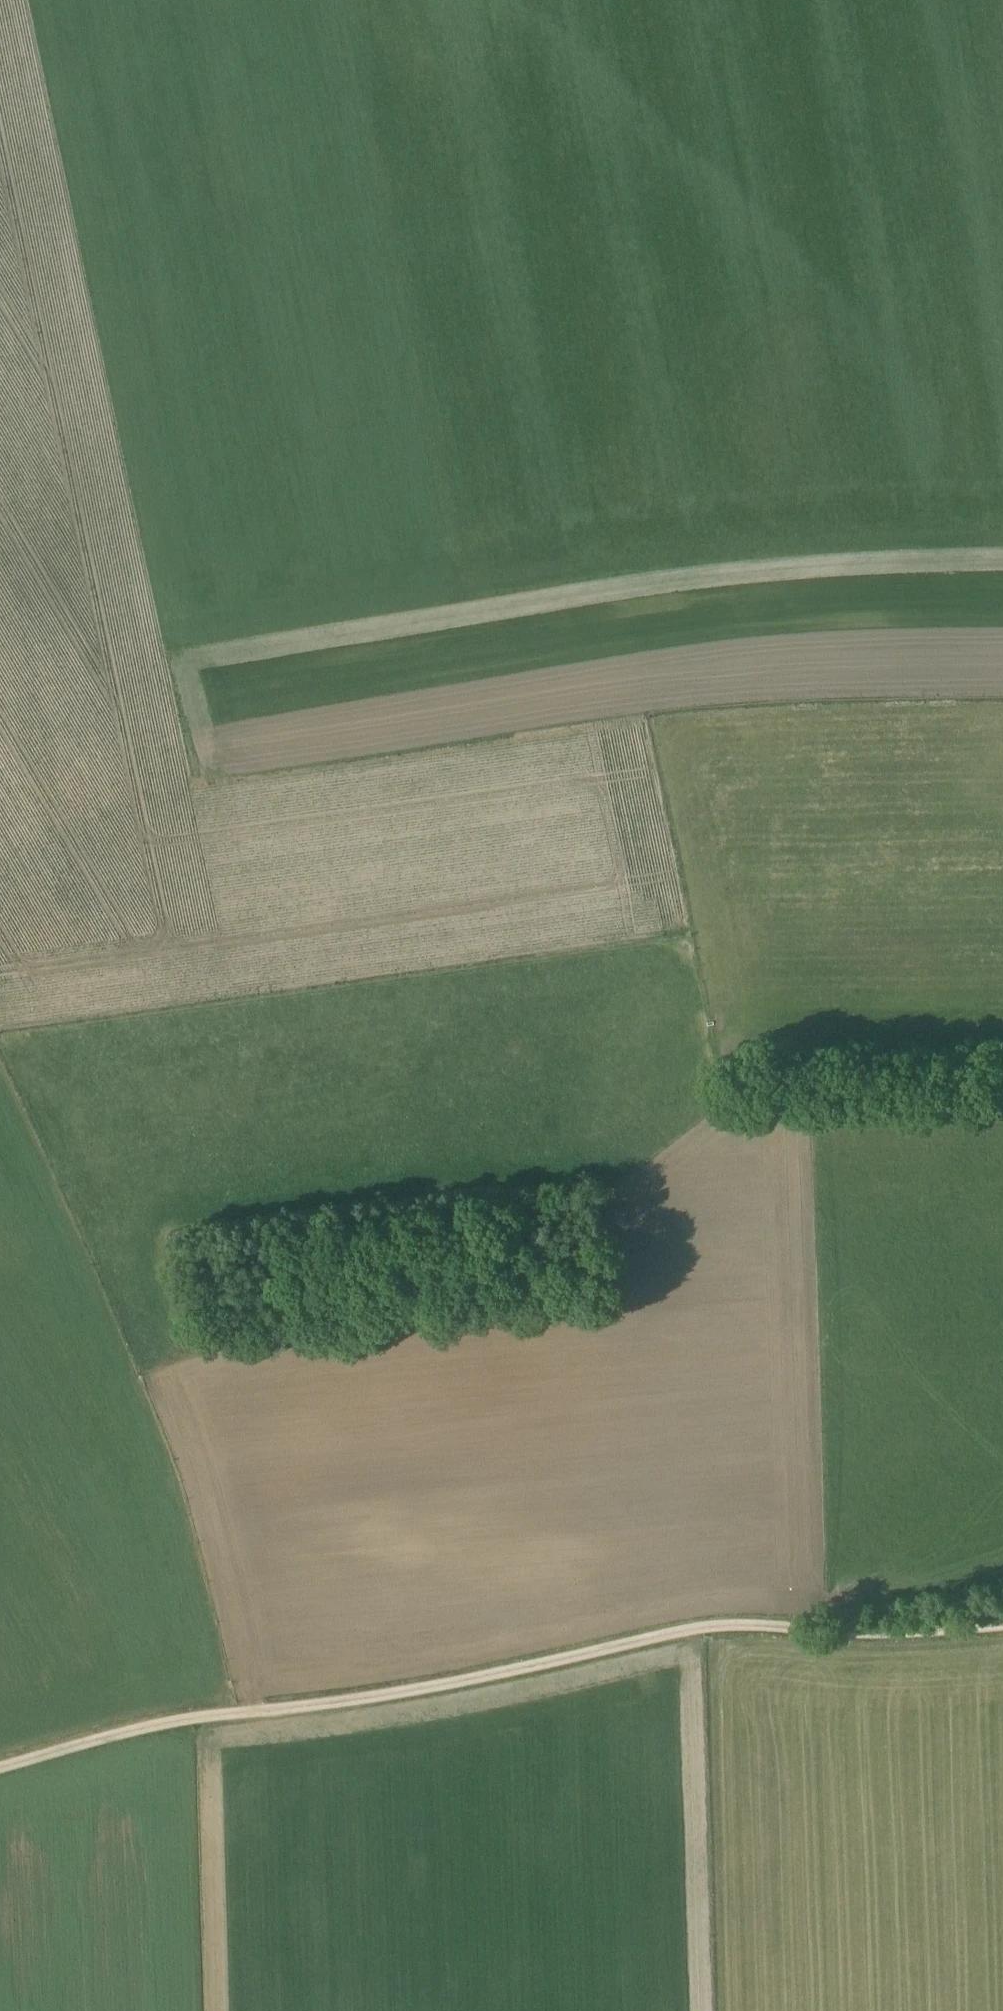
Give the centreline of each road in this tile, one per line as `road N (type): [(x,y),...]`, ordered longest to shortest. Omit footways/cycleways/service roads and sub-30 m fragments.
road 1 (track): [(0,1762),(191,1714),(289,1708),(693,1629),(1002,1625)]

